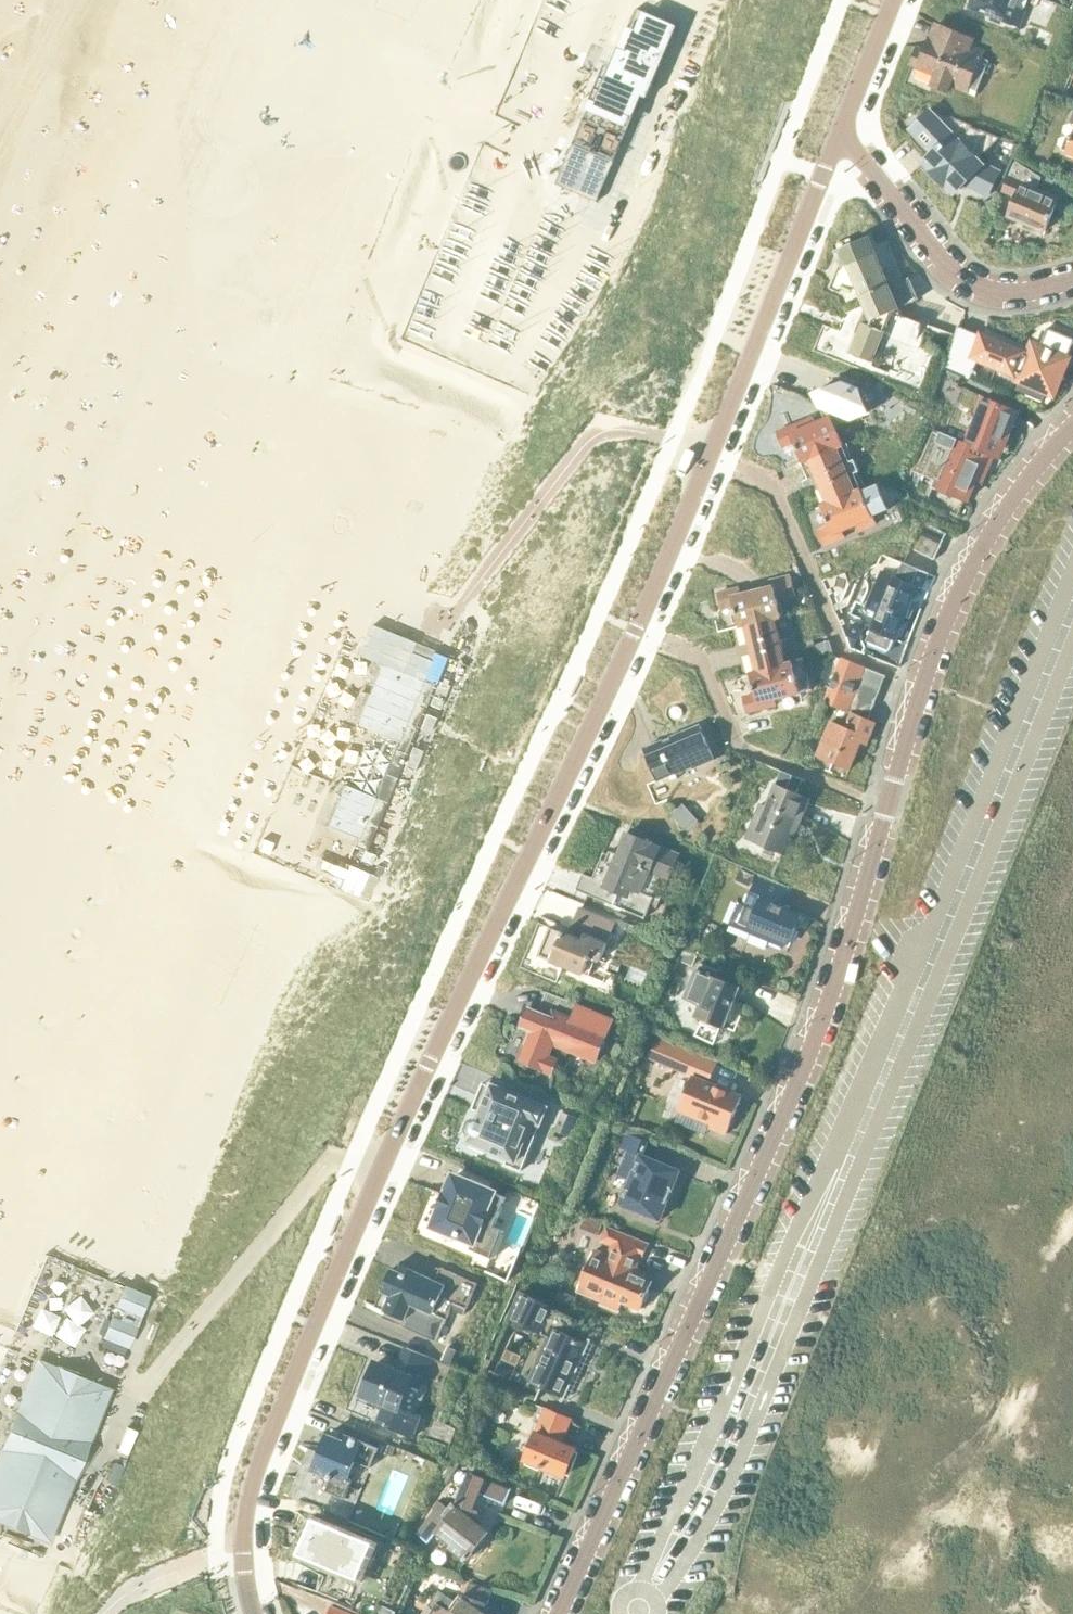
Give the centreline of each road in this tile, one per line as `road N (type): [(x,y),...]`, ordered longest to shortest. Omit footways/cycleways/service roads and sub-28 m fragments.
road 1 (tertiary): [(842,134),(717,447),(467,983),(254,1466),(243,1537),(255,1613)]
road 2 (tertiary): [(561,1613),(831,999),(953,611),(989,542),(1072,433)]
road 3 (residential): [(842,134),(974,289),(1017,299),(1072,284)]
road 4 (tertiary): [(894,0),(842,134)]

